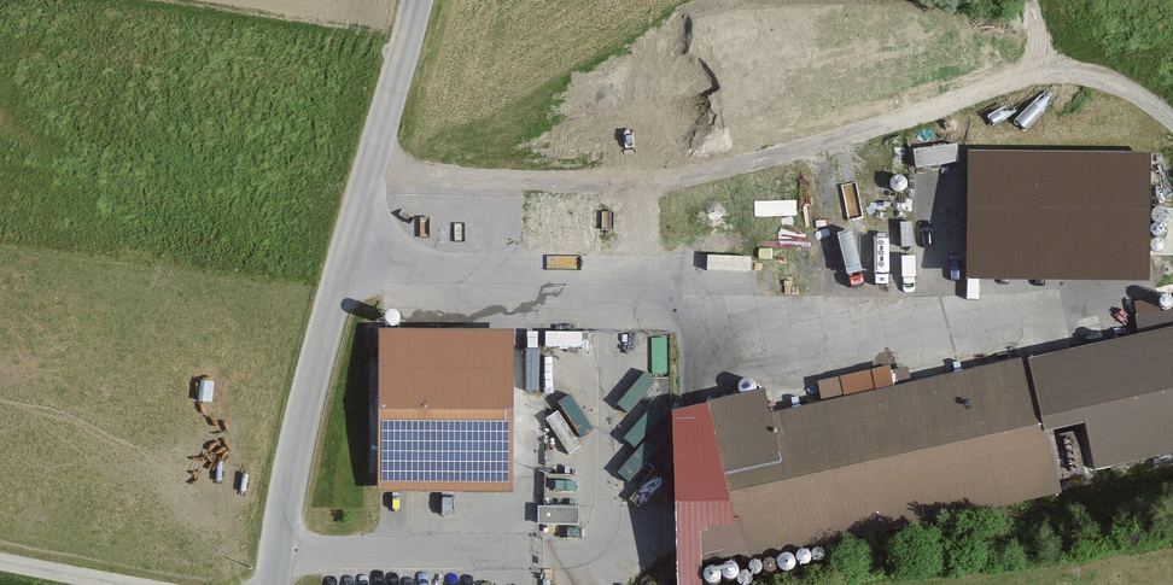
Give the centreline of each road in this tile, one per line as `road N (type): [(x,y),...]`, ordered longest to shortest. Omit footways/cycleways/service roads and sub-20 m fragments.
road 1 (track): [(369,172),(591,184),(755,167),(1032,72),(1143,100),(1172,126)]
road 2 (tertiary): [(416,0),(296,447),(273,584)]

